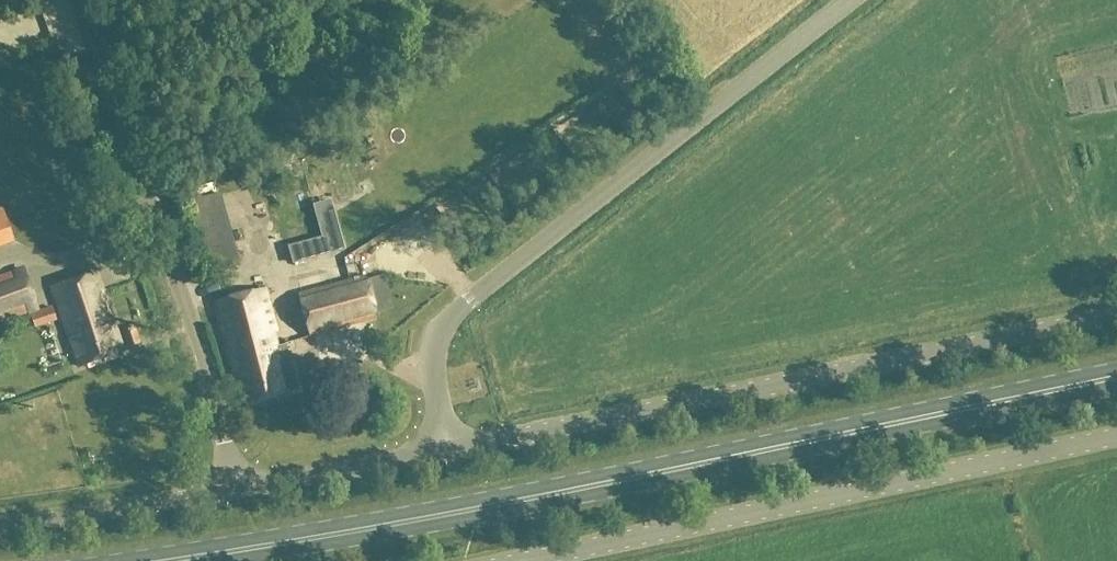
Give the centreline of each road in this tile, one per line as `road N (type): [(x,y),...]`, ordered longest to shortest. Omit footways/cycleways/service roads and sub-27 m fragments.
road 1 (primary): [(179,560),(405,528),(1116,383)]
road 2 (unclassified): [(444,455),(1116,321)]
road 3 (unclassified): [(444,455),(433,373),(439,330),(853,0)]
road 4 (unclassified): [(539,560),(1116,441)]
road 5 (unclassified): [(234,492),(212,393),(78,0)]
road 6 (unclassified): [(0,521),(234,492)]
road 7 (unclassified): [(234,492),(444,455)]

